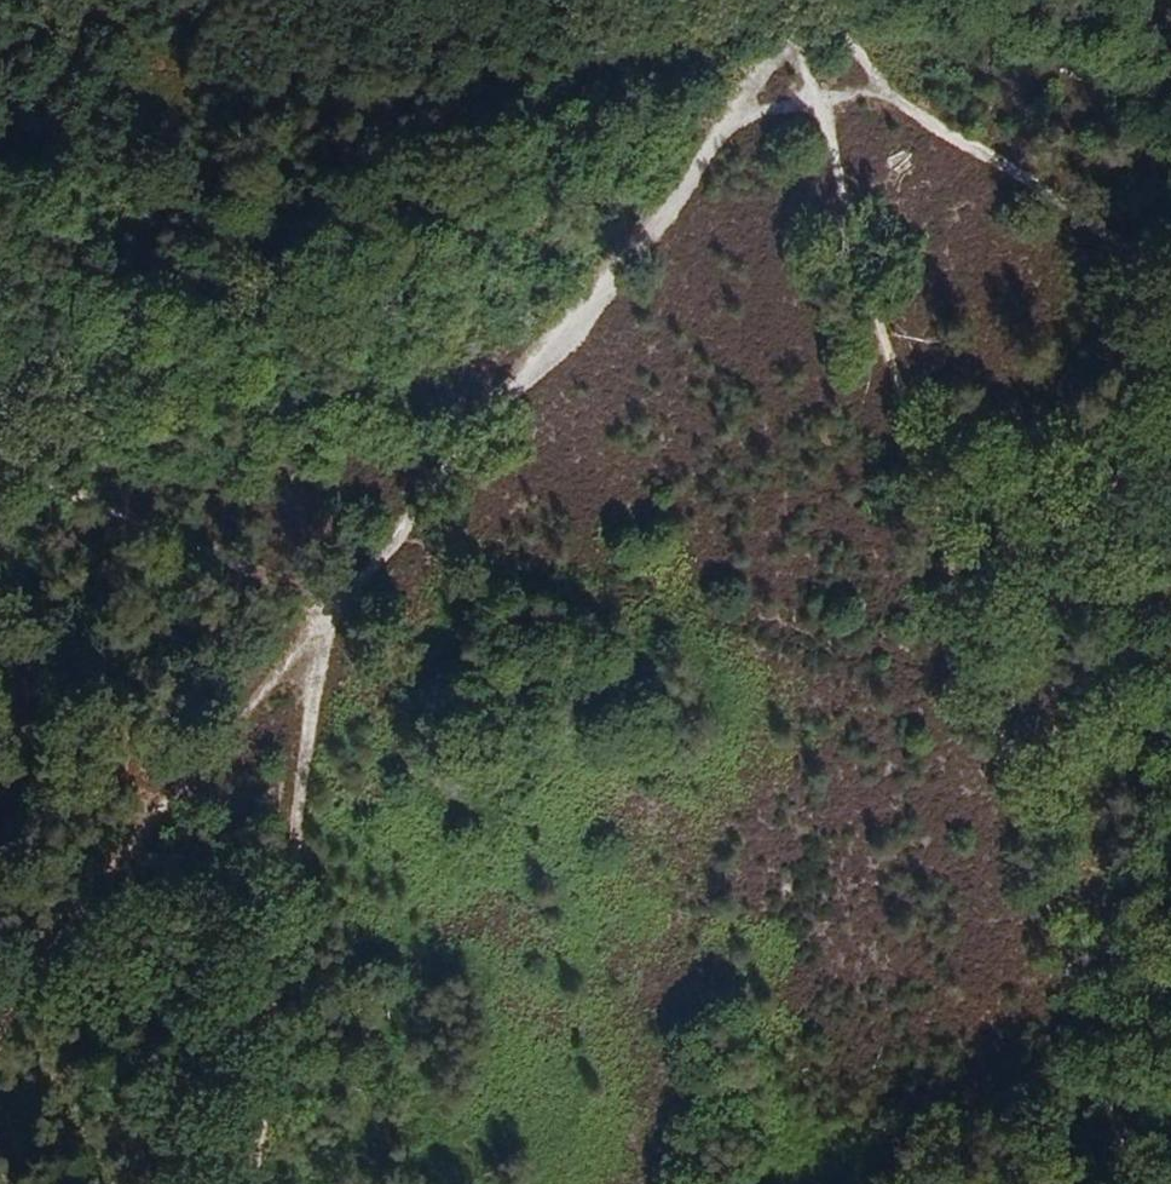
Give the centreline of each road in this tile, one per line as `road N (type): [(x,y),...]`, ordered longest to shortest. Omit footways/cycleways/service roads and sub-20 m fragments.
road 1 (track): [(774,55),(413,498),(319,639),(193,757),(0,1015)]
road 2 (track): [(1123,1183),(774,55)]
road 3 (track): [(236,1183),(319,639),(154,503),(0,453)]
road 4 (track): [(969,683),(413,498)]
road 5 (track): [(1170,329),(774,55),(714,0)]

